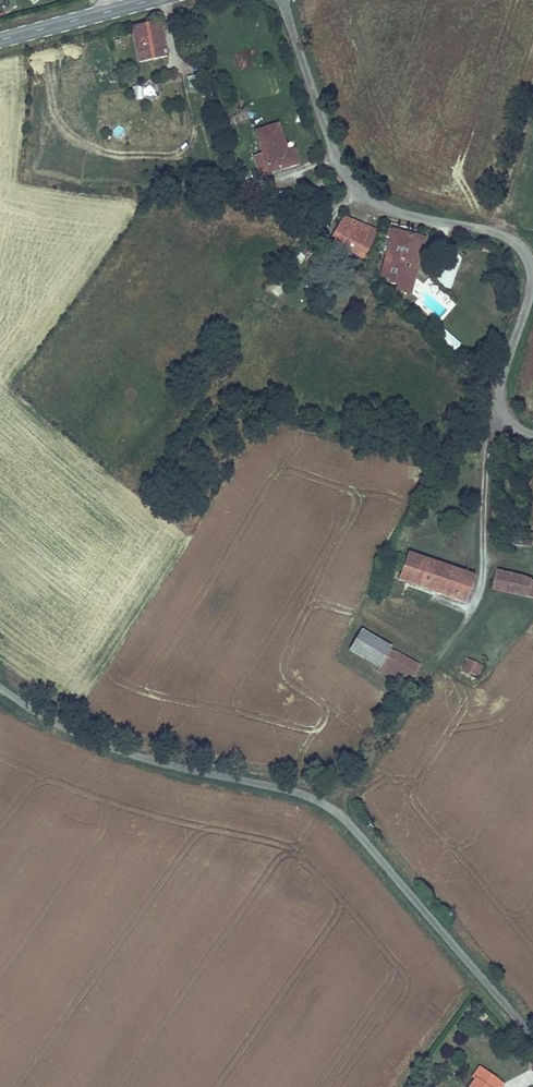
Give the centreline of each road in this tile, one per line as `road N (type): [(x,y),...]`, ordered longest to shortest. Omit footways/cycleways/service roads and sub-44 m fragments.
road 1 (unclassified): [(532,1040),(336,813),(291,792),(137,758),(0,689)]
road 2 (unclassified): [(281,0),(327,138),(353,186),(395,213),(496,233),(526,257),(531,284),(500,393),(507,416),(532,435)]
road 3 (primary): [(0,41),(154,0)]

